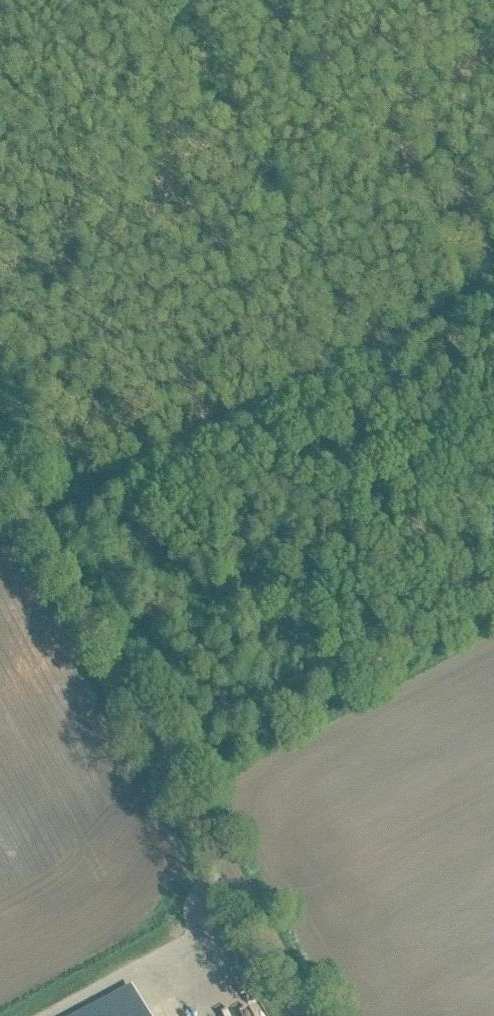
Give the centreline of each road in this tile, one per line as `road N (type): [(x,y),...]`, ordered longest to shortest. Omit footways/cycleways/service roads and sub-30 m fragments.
road 1 (tertiary): [(299,1015),(0,469)]

